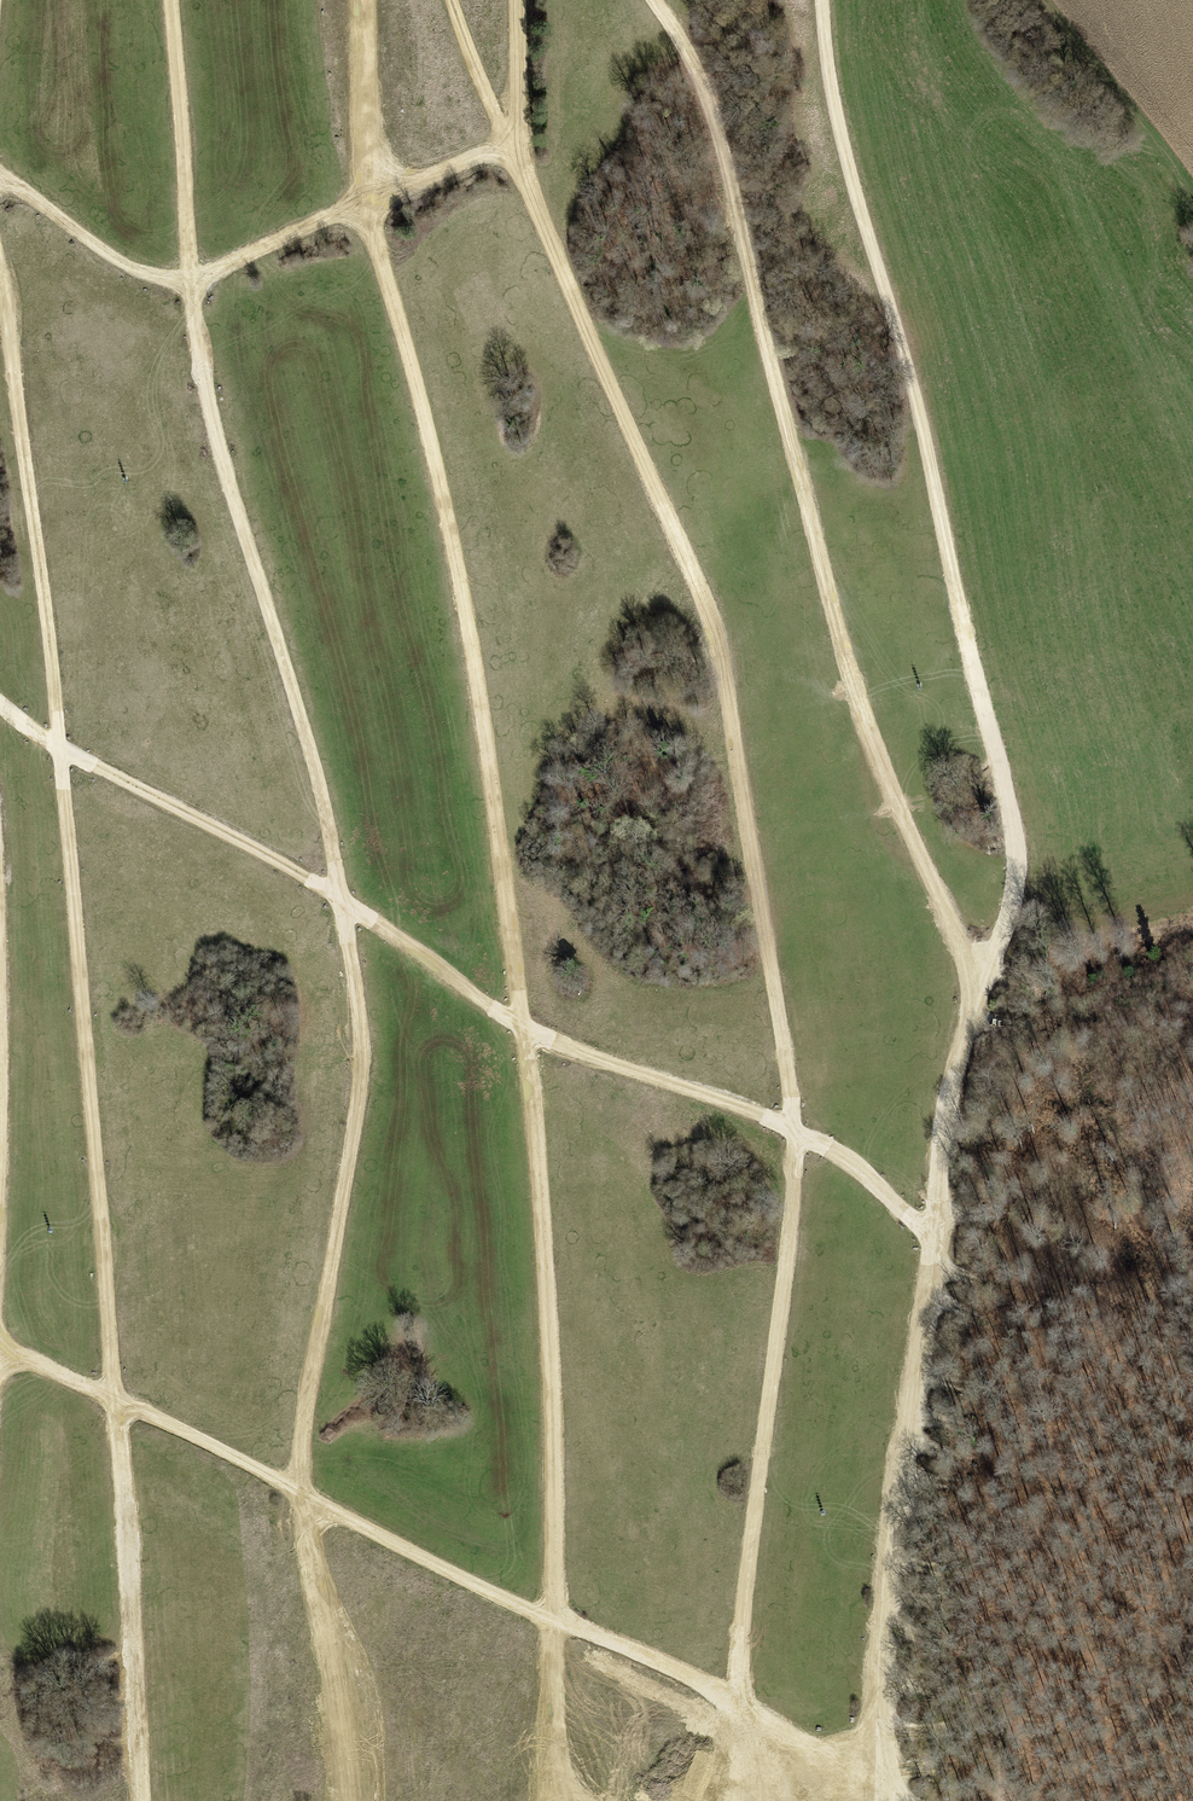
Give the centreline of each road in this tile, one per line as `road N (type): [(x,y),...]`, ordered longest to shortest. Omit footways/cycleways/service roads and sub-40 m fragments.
road 1 (track): [(885,1800),(876,1704),(942,1129),(978,990),(1008,925),(1017,871),(919,413),(847,161),(822,0)]
road 2 (track): [(452,0),(720,647),(796,1133),(742,1628),(746,1721)]
road 3 (track): [(545,1800),(556,1580),(551,1329),(524,1029),(459,570),(365,202)]
road 4 (track): [(140,1800),(119,1405),(59,746),(0,287)]
road 5 (track): [(305,1493),(307,1396),(363,1056),(321,795),(200,361),(171,0)]
road 6 (track): [(0,708),(242,840),(524,1029),(728,1101),(827,1148),(935,1236)]
road 7 (track): [(656,0),(704,89),(738,207),(847,667),(978,990)]
road 8 (track): [(0,1347),(272,1475),(507,1601),(699,1684),(746,1721),(885,1800)]
road 9 (track): [(520,0),(519,103),(508,143),(191,282),(116,259),(0,175)]
road 10 (track): [(305,1493),(333,1667),(342,1800)]
road 11 (track): [(361,0),(373,165),(365,202)]

